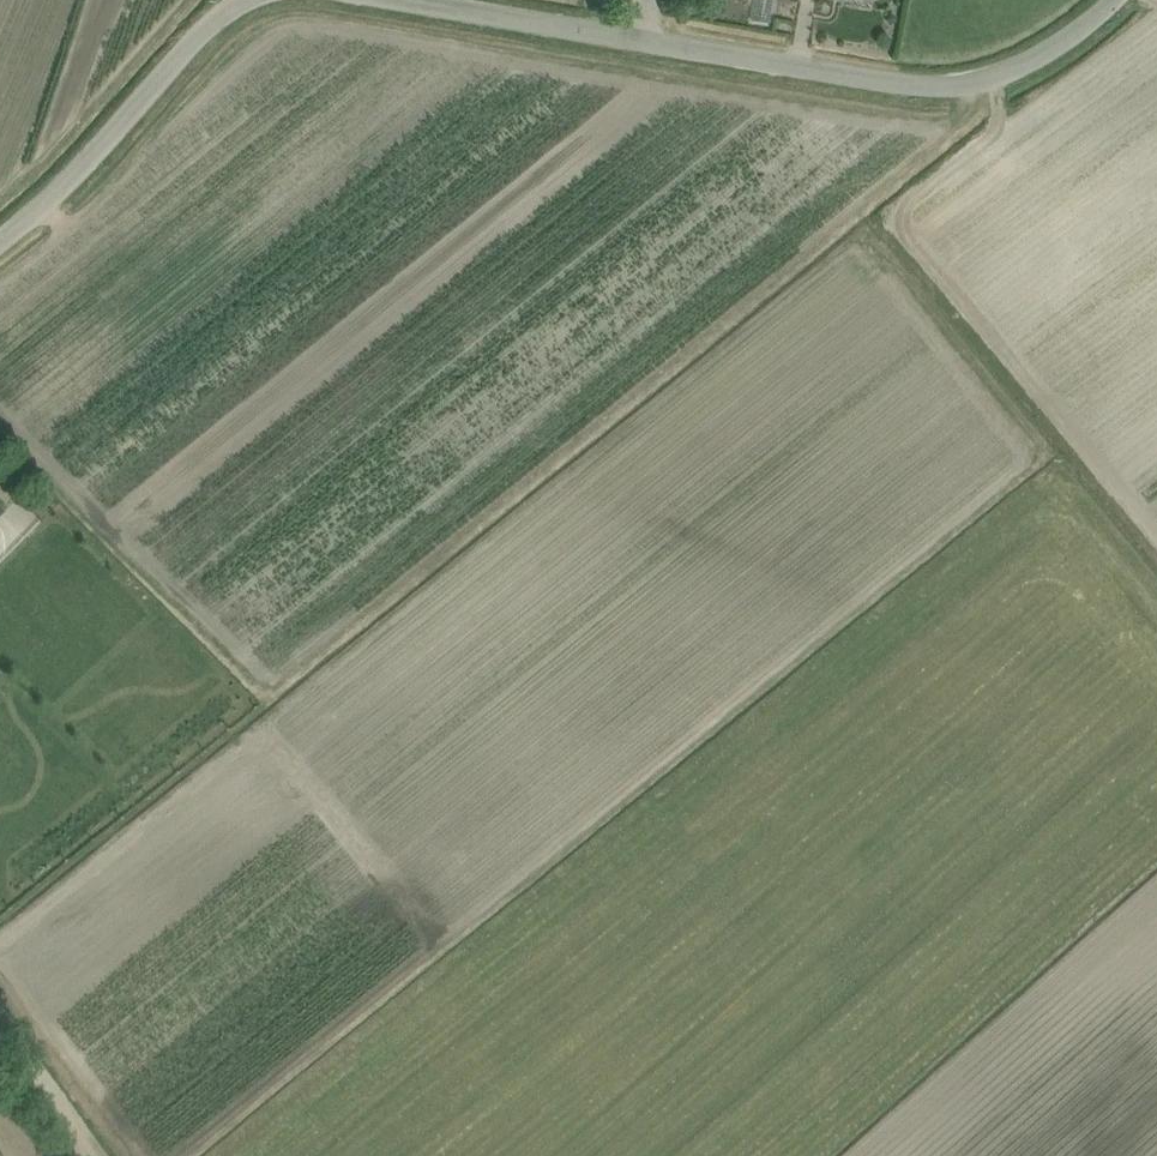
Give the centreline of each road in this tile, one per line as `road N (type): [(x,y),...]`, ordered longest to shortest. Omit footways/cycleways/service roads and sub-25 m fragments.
road 1 (unclassified): [(1015,79),(968,89),(851,82),(307,0)]
road 2 (unclassified): [(274,0),(226,28),(142,118),(0,238)]
road 3 (track): [(0,1036),(87,1155)]
road 4 (unclassified): [(1015,79),(1114,0)]

